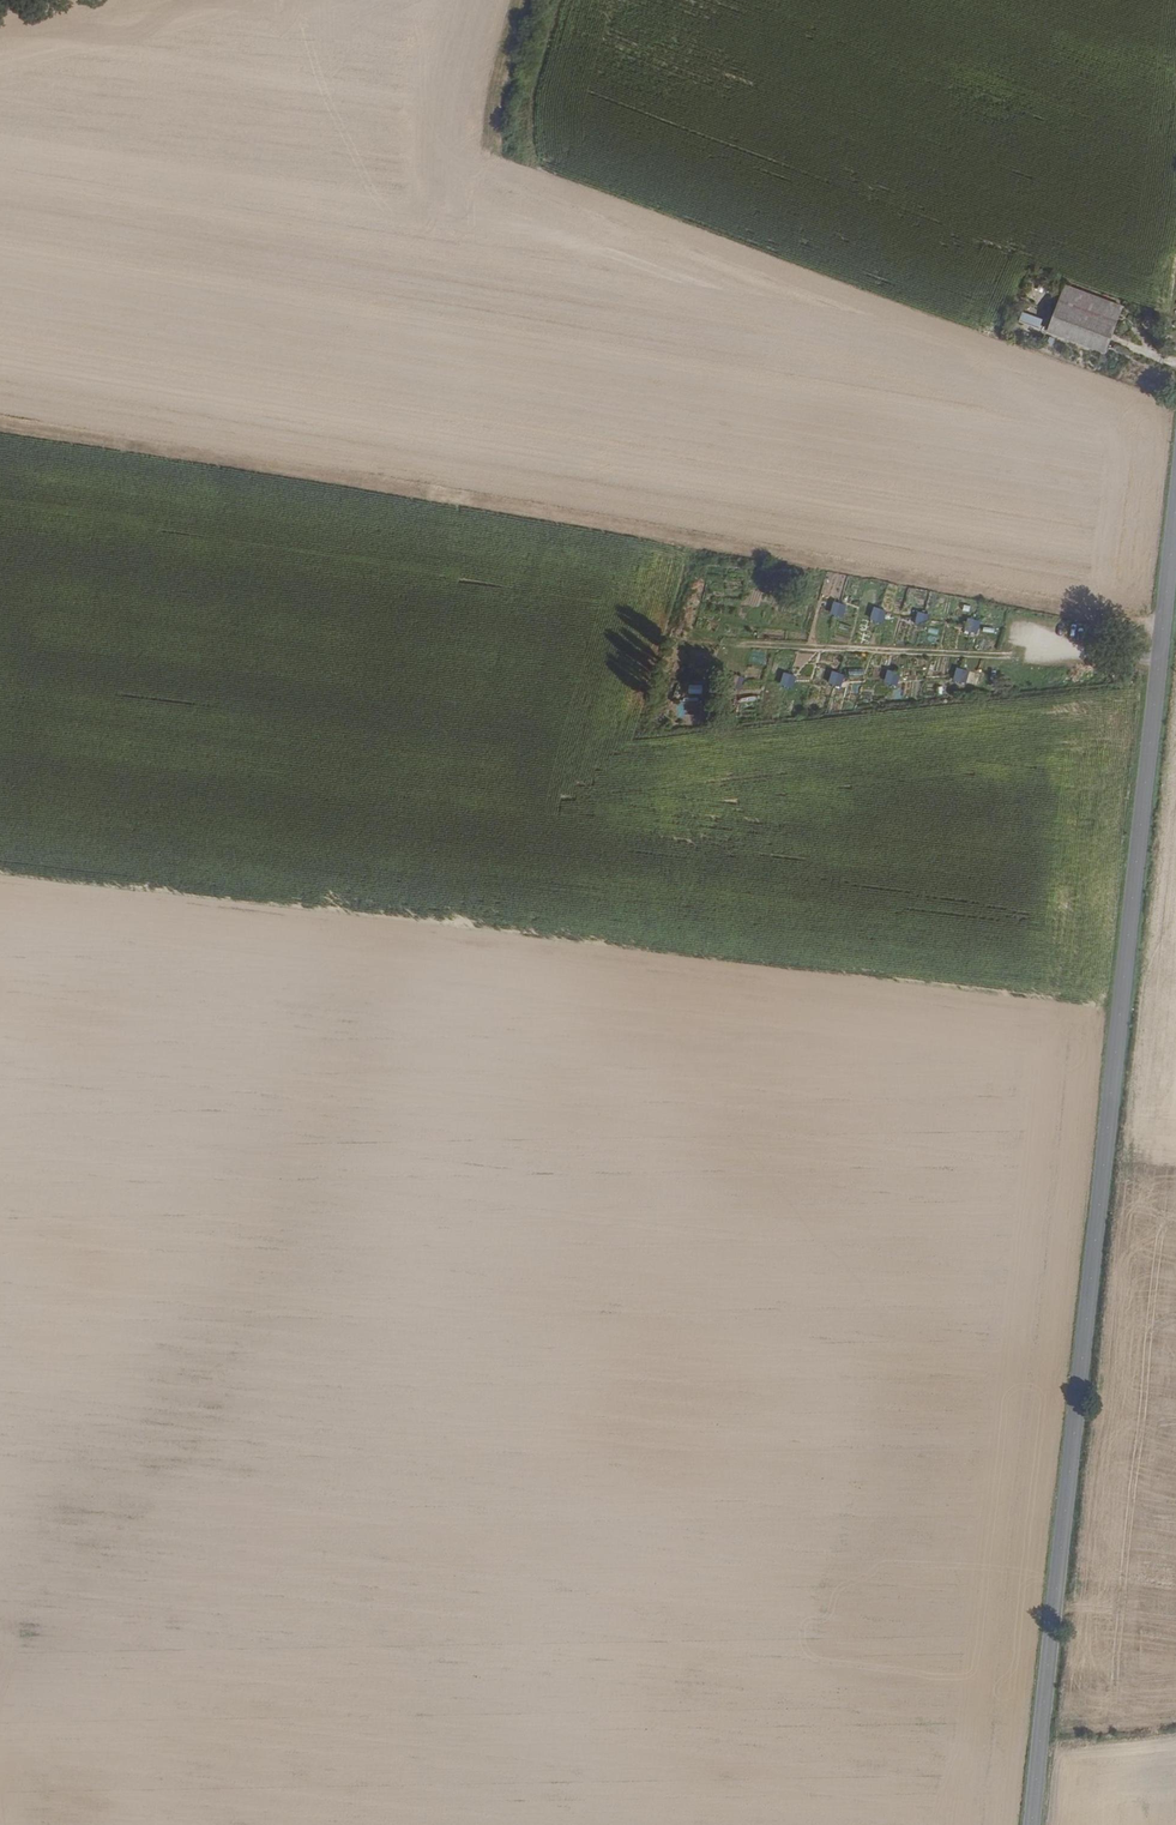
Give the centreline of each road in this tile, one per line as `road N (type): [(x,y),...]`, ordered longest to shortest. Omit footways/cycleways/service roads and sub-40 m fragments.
road 1 (tertiary): [(1175,477),(1026,1824)]

